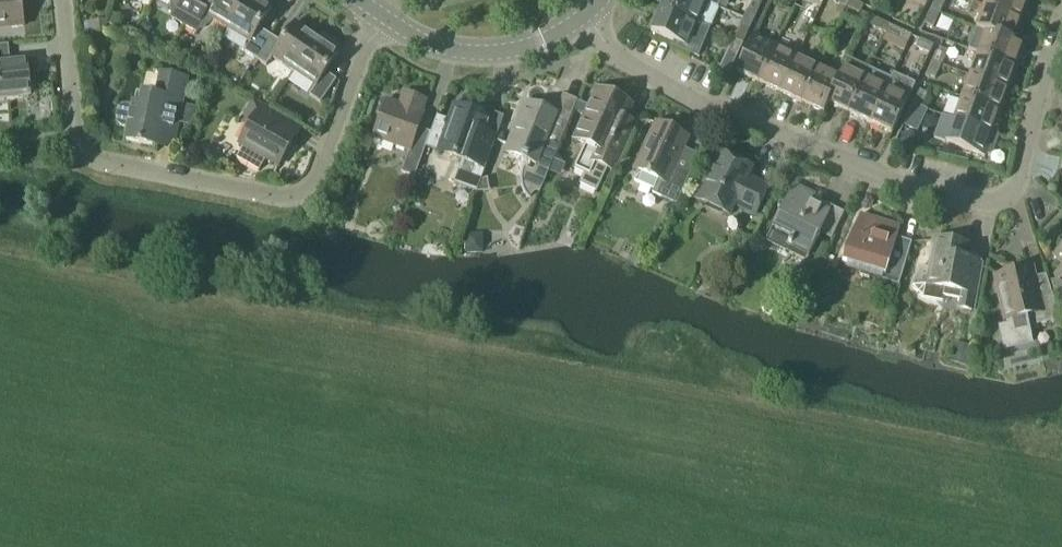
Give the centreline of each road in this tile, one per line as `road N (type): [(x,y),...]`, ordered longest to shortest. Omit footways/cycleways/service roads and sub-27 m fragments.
road 1 (residential): [(573,27),(713,116),(943,208),(987,211),(1018,189),(1061,21)]
road 2 (residential): [(380,17),(316,184),(283,200),(104,166),(76,142),(70,0)]
road 3 (tertiary): [(380,17),(450,54),(526,52),(573,27)]

